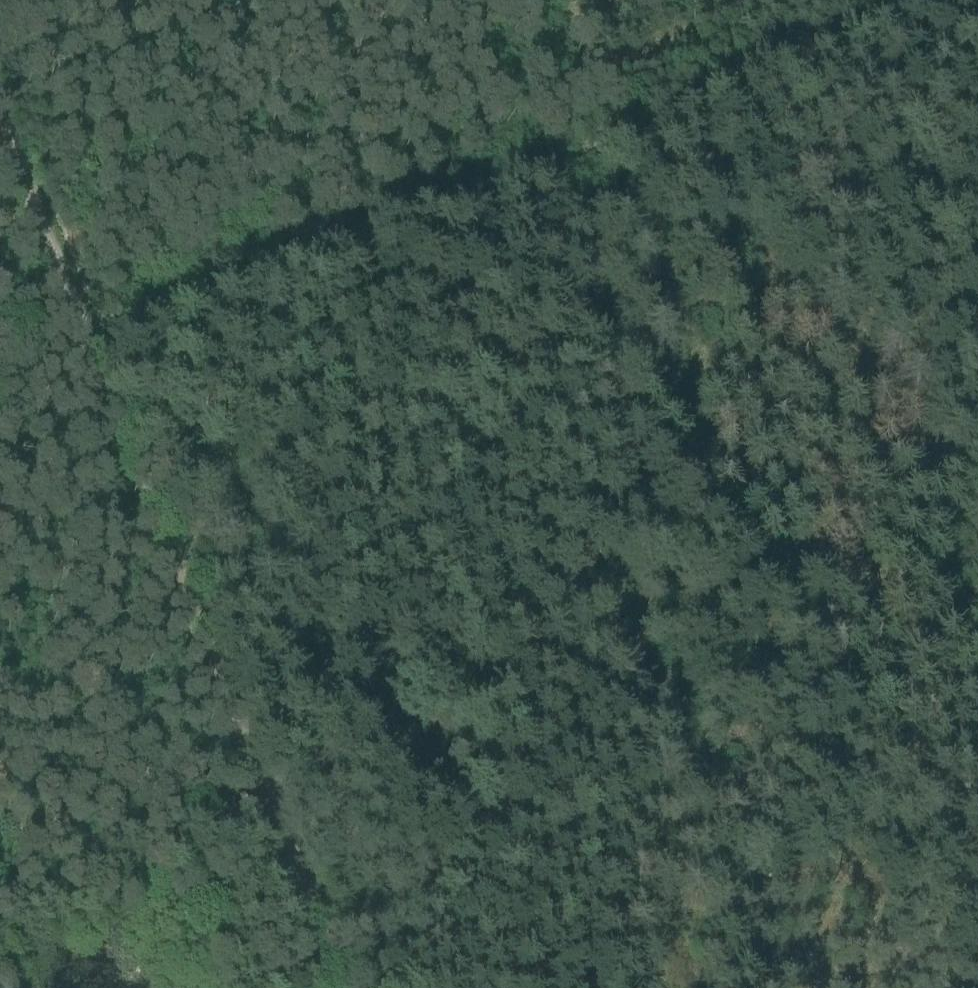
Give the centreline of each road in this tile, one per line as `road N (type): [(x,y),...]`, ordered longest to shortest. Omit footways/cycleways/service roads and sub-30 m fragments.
road 1 (track): [(0,112),(354,987)]
road 2 (track): [(625,122),(963,987)]
road 3 (track): [(958,0),(90,323)]
road 4 (track): [(330,925),(977,670)]

